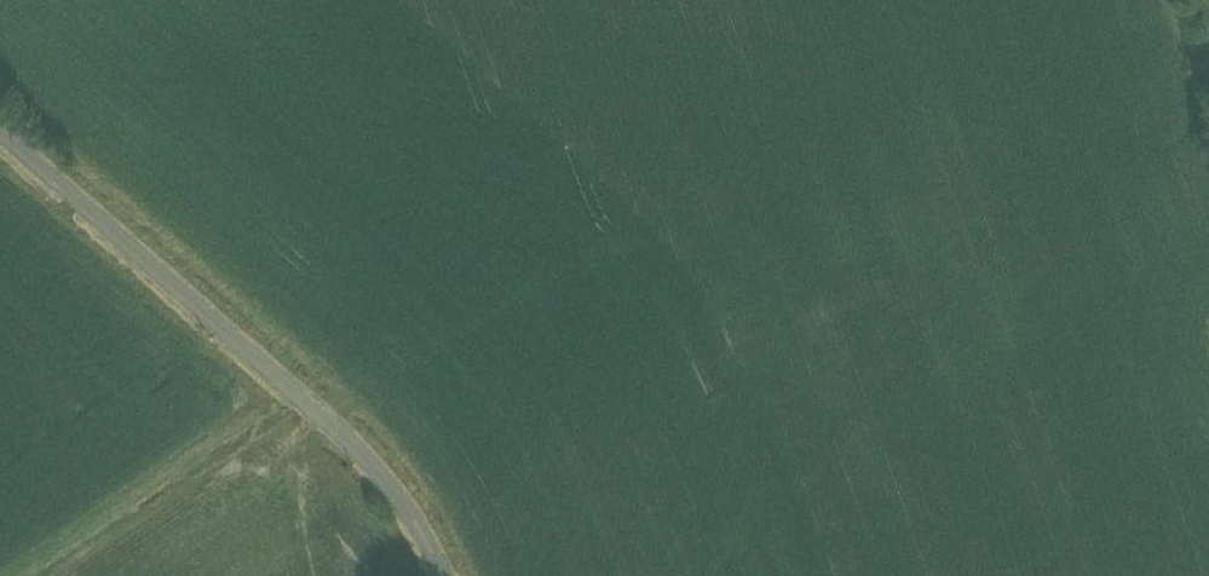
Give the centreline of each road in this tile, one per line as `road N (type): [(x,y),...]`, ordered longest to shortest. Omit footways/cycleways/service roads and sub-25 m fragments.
road 1 (residential): [(447,575),(428,532),(367,453),(0,130)]

